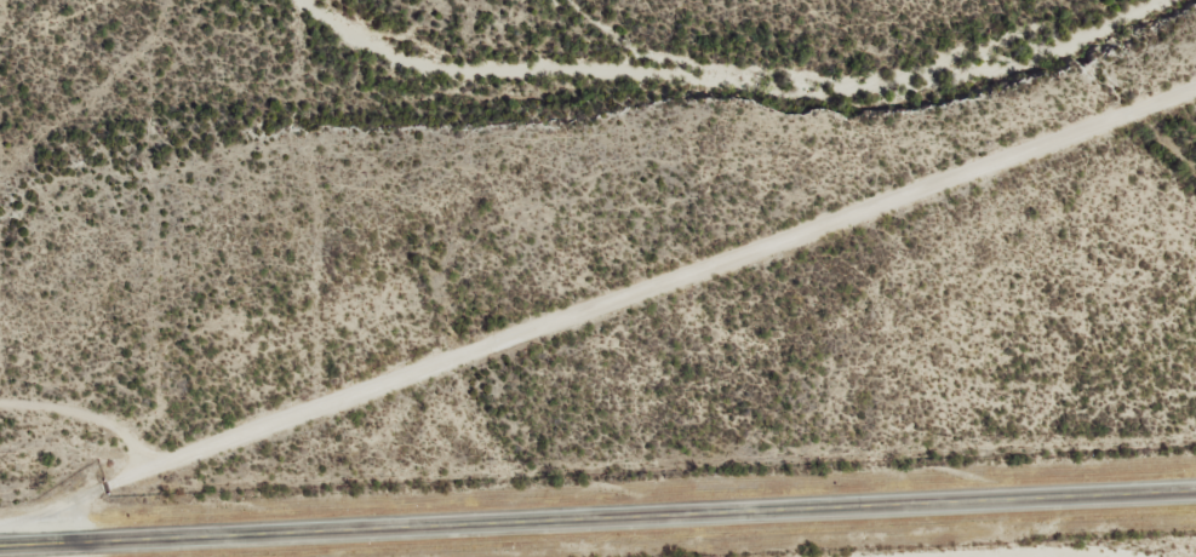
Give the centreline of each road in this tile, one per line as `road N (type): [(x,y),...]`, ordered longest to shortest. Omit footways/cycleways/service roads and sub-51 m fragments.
road 1 (track): [(0,539),(542,410),(1195,134)]
road 2 (primary): [(0,538),(1195,486)]

